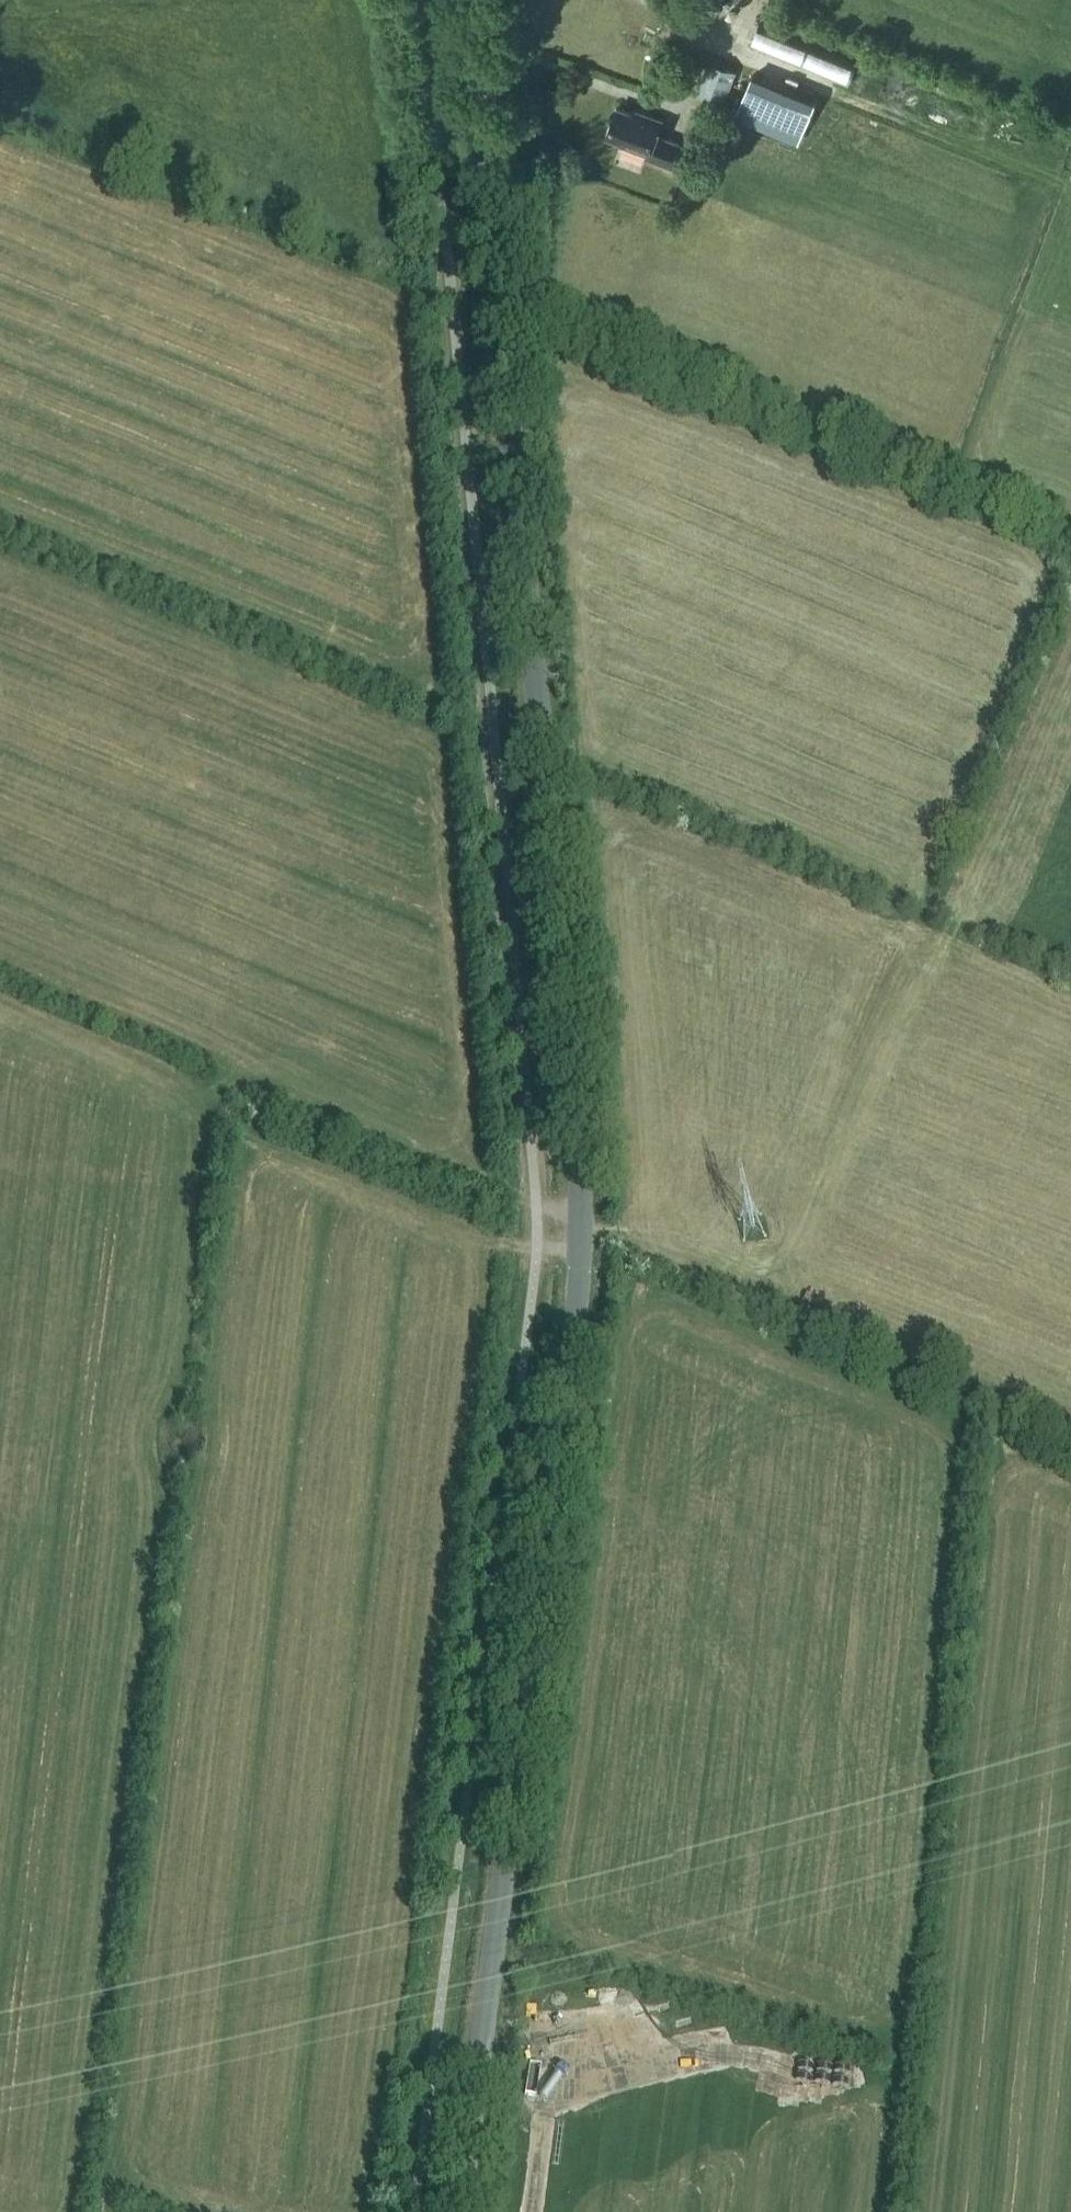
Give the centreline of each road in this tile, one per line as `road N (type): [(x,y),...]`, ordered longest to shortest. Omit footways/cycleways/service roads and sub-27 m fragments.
road 1 (tertiary): [(462,2211),(574,1344),(578,1239),(464,0)]

